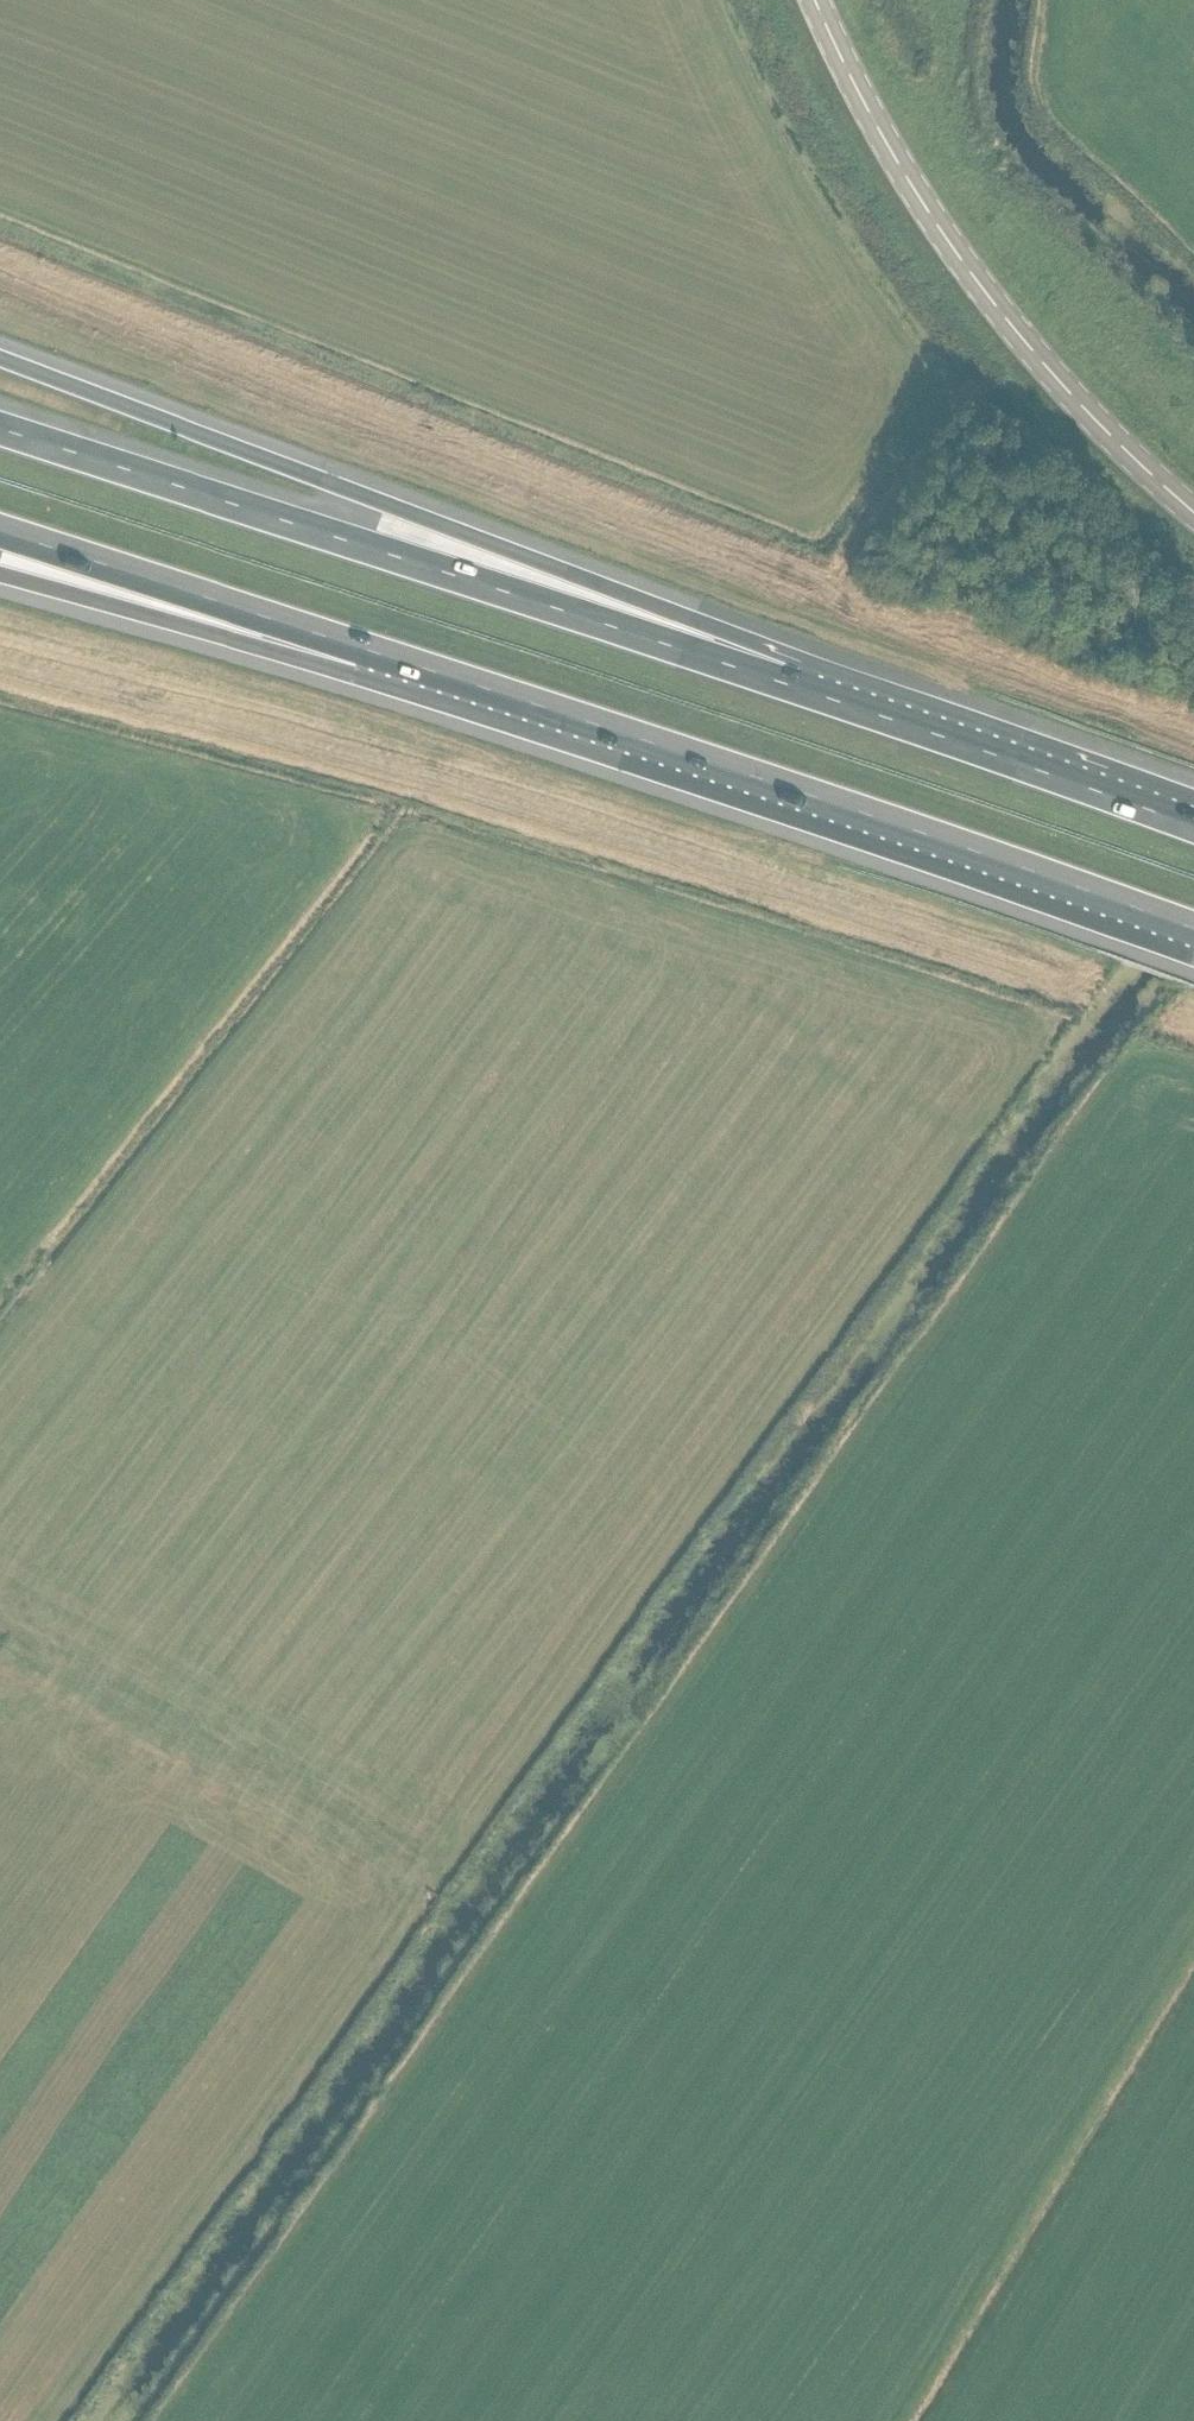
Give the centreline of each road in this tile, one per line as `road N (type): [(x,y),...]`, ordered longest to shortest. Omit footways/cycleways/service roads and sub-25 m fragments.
road 1 (motorway): [(361,648),(1193,930)]
road 2 (motorway): [(806,683),(287,466),(0,361)]
road 3 (motorway): [(806,683),(0,428)]
road 4 (tertiary): [(1193,520),(1108,442),(1018,340),(860,109),(811,0)]
road 5 (motorway): [(1193,821),(806,683)]
road 6 (motorway): [(0,532),(361,648)]
road 7 (motorway): [(0,575),(361,648)]

